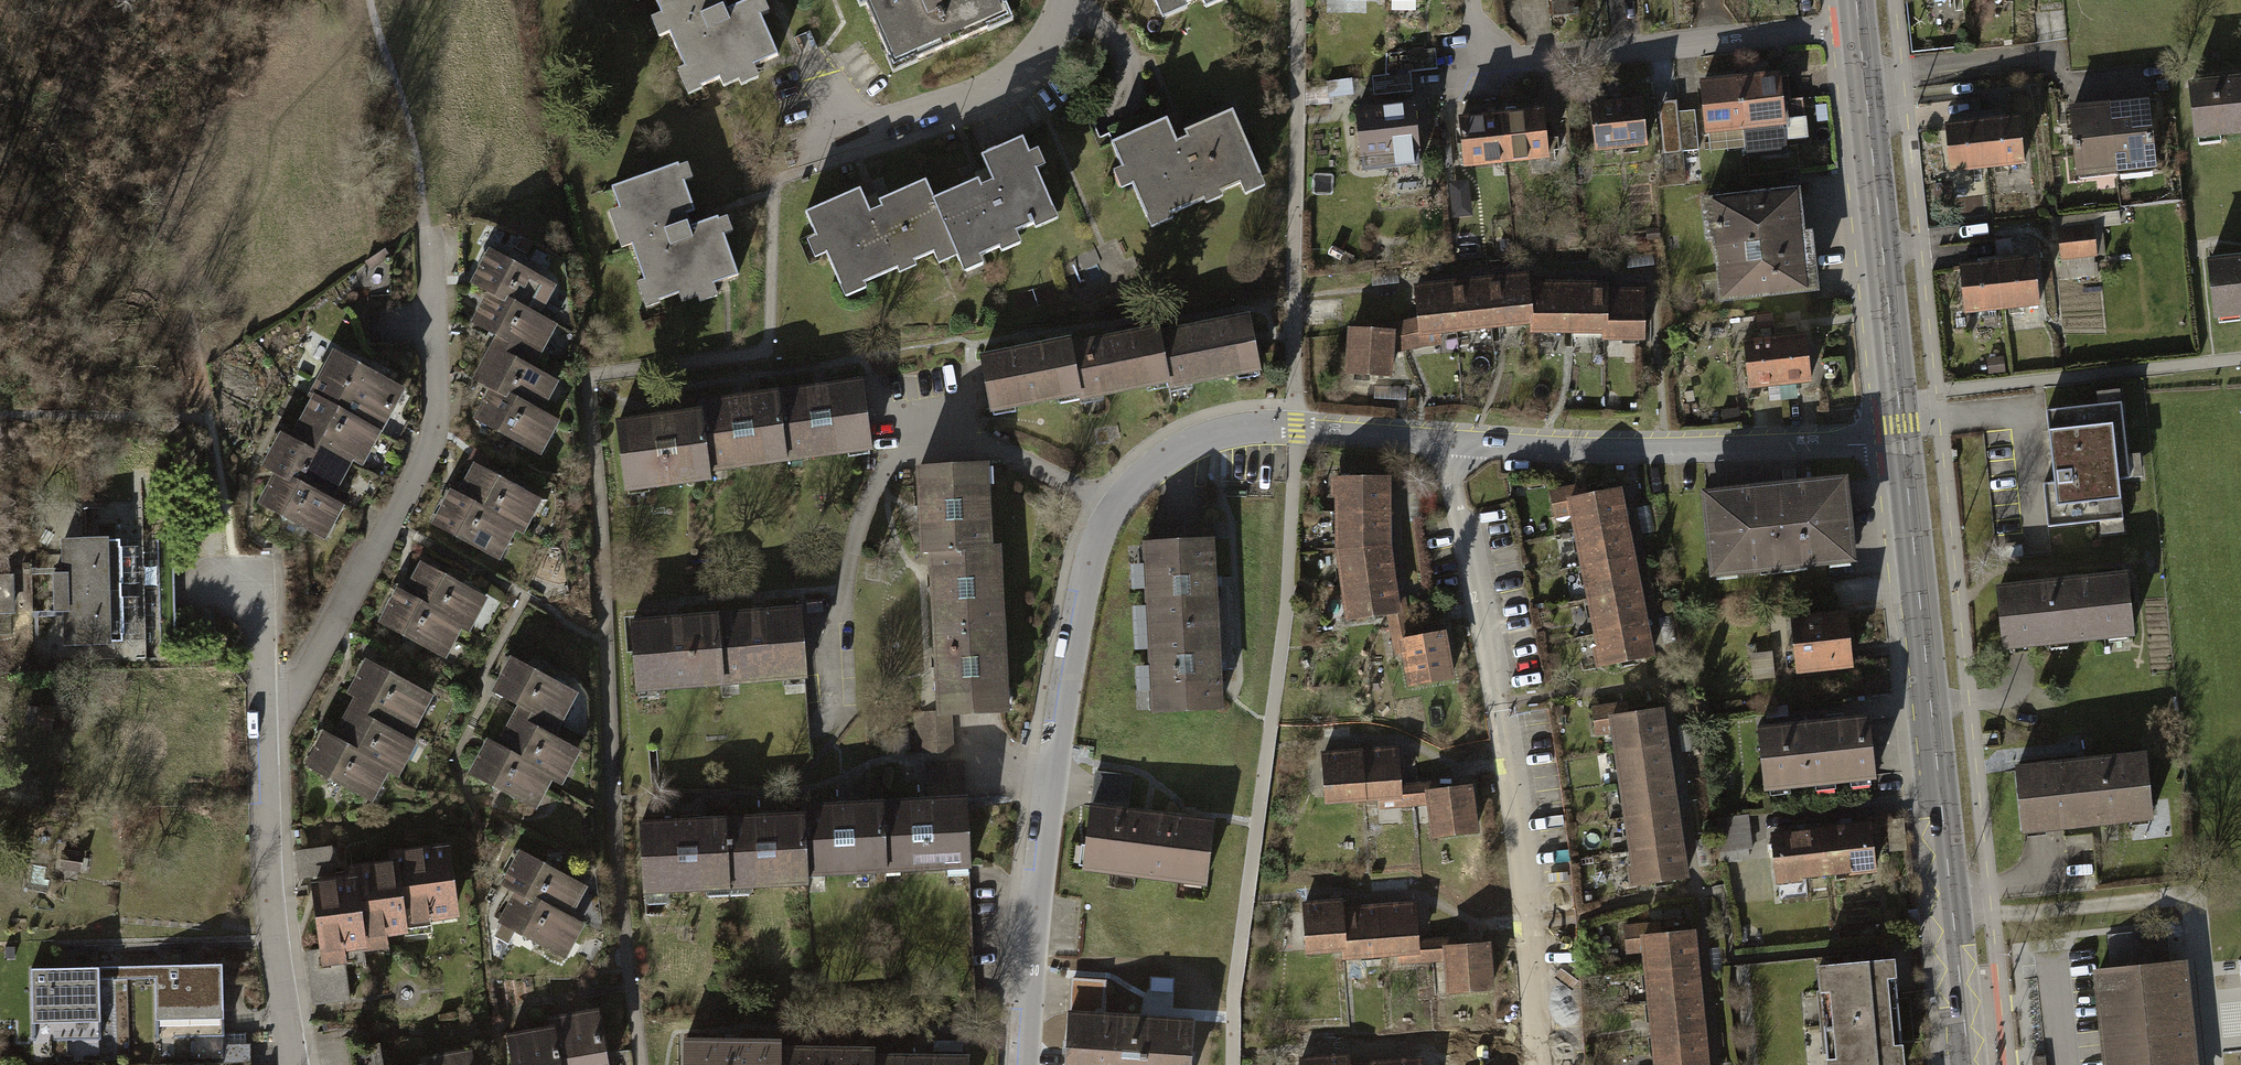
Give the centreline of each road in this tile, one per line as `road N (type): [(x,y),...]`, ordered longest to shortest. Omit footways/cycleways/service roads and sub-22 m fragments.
road 1 (residential): [(1027,1064),(1029,968),(1055,759),(1097,549),(1118,508),(1160,463),(1216,434),(1268,427),(1444,440)]
road 2 (residential): [(1444,440),(1523,848),(1536,1064)]
road 3 (secondary): [(1968,1064),(1902,441)]
road 4 (residential): [(423,217),(433,327),(434,414),(426,453),(303,677),(260,713)]
road 5 (residential): [(1444,440),(1638,450),(1902,441)]
road 6 (residential): [(1469,0),(1476,64),(1859,26)]
road 7 (secondary): [(1902,441),(1859,26)]
road 8 (residential): [(293,1064),(274,947),(260,713)]
road 9 (residential): [(1065,0),(1040,57),(999,95),(845,137)]
road 10 (residential): [(260,713),(257,629),(237,582)]

